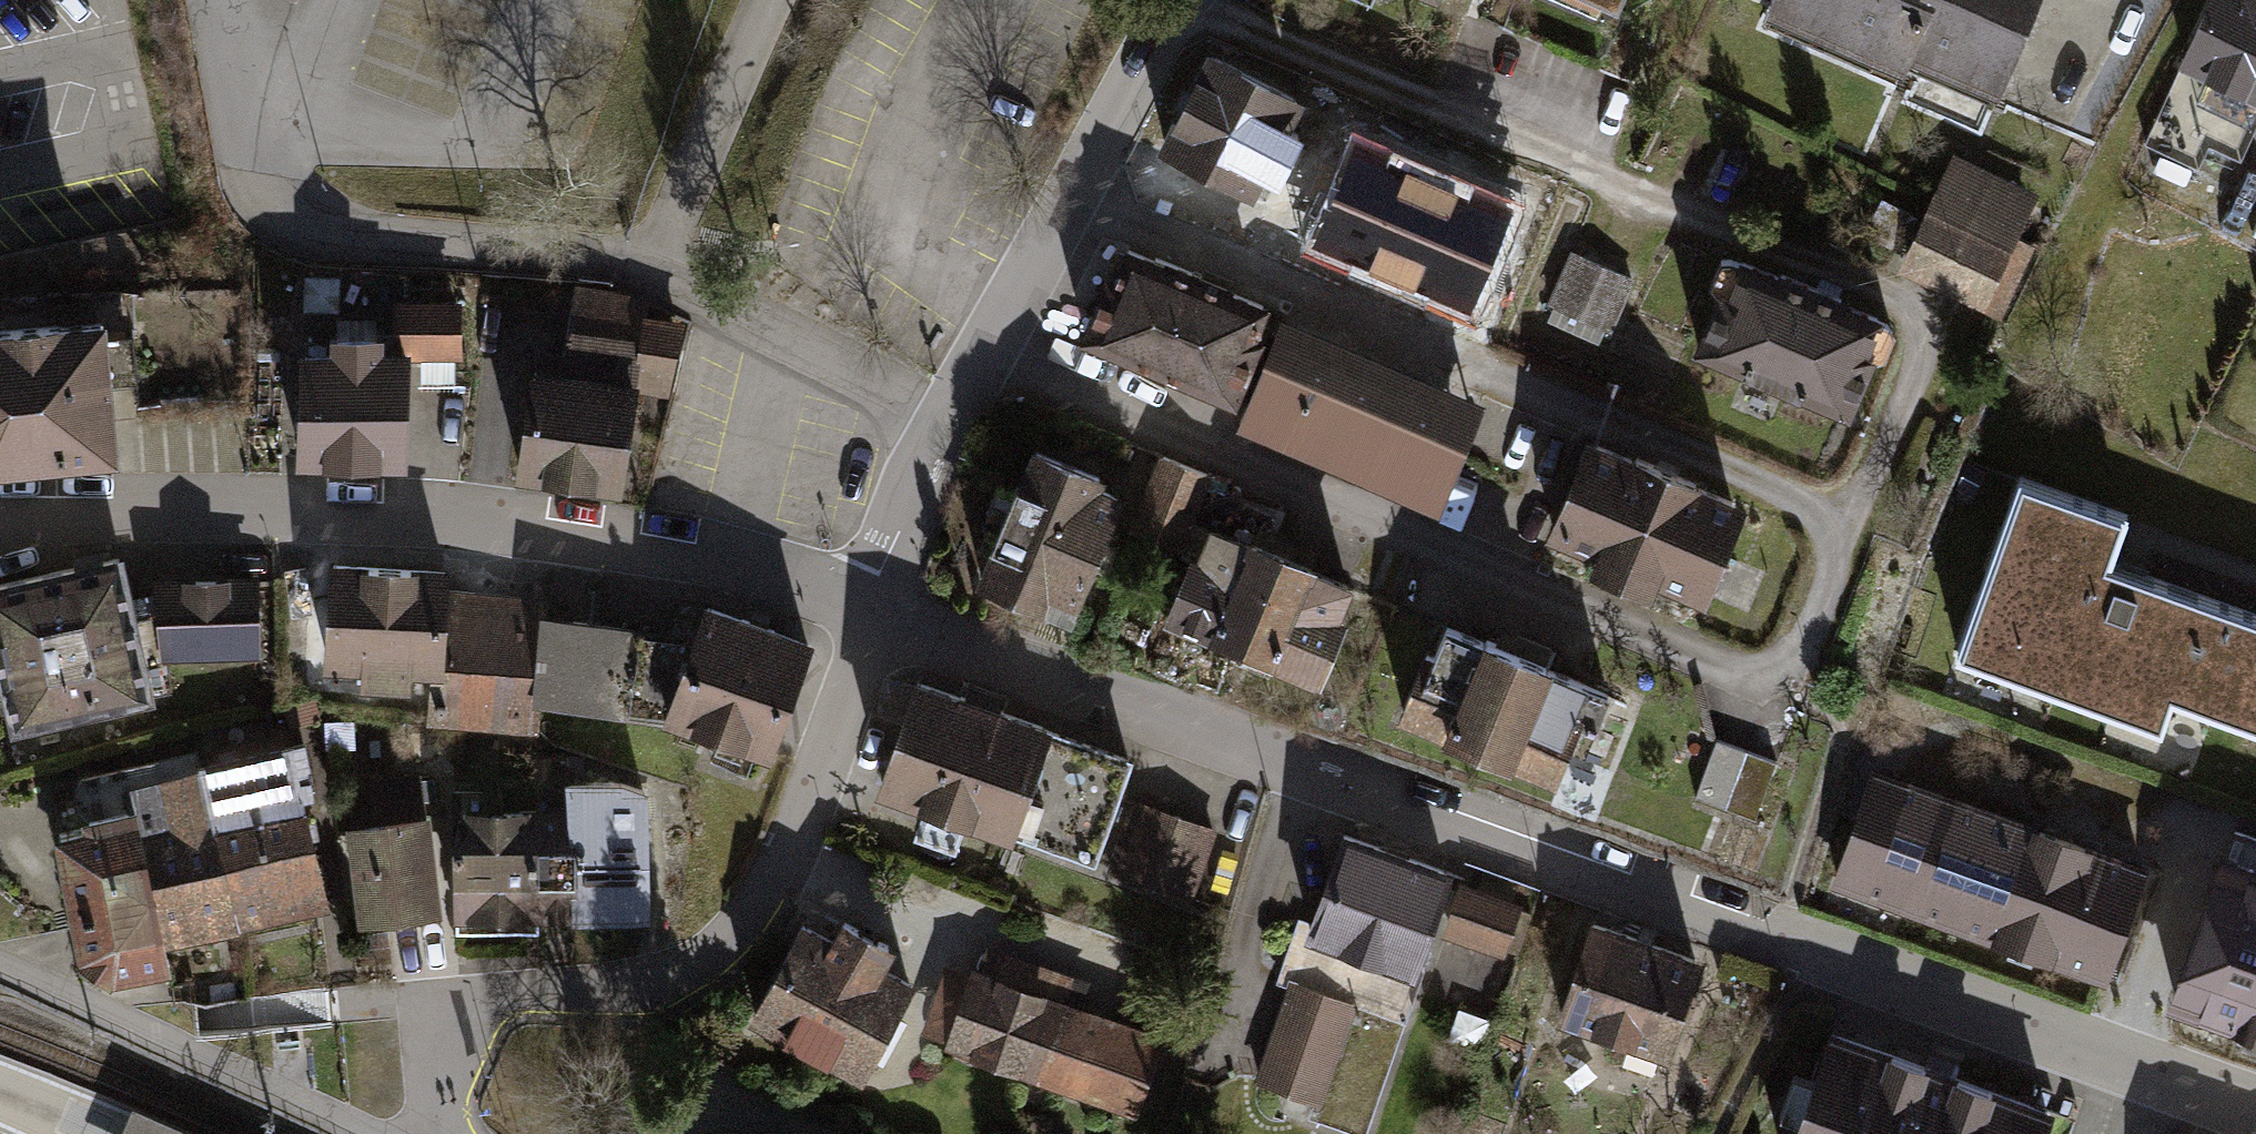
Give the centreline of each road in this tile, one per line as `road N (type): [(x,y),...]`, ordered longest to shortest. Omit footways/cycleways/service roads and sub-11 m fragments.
road 1 (residential): [(2255,1114),(877,615)]
road 2 (residential): [(877,615),(672,559),(200,508),(0,524)]
road 3 (residential): [(877,615),(786,862),(749,923),(697,972),(635,992),(445,998),(432,1133)]
road 4 (residential): [(1182,0),(877,615)]

